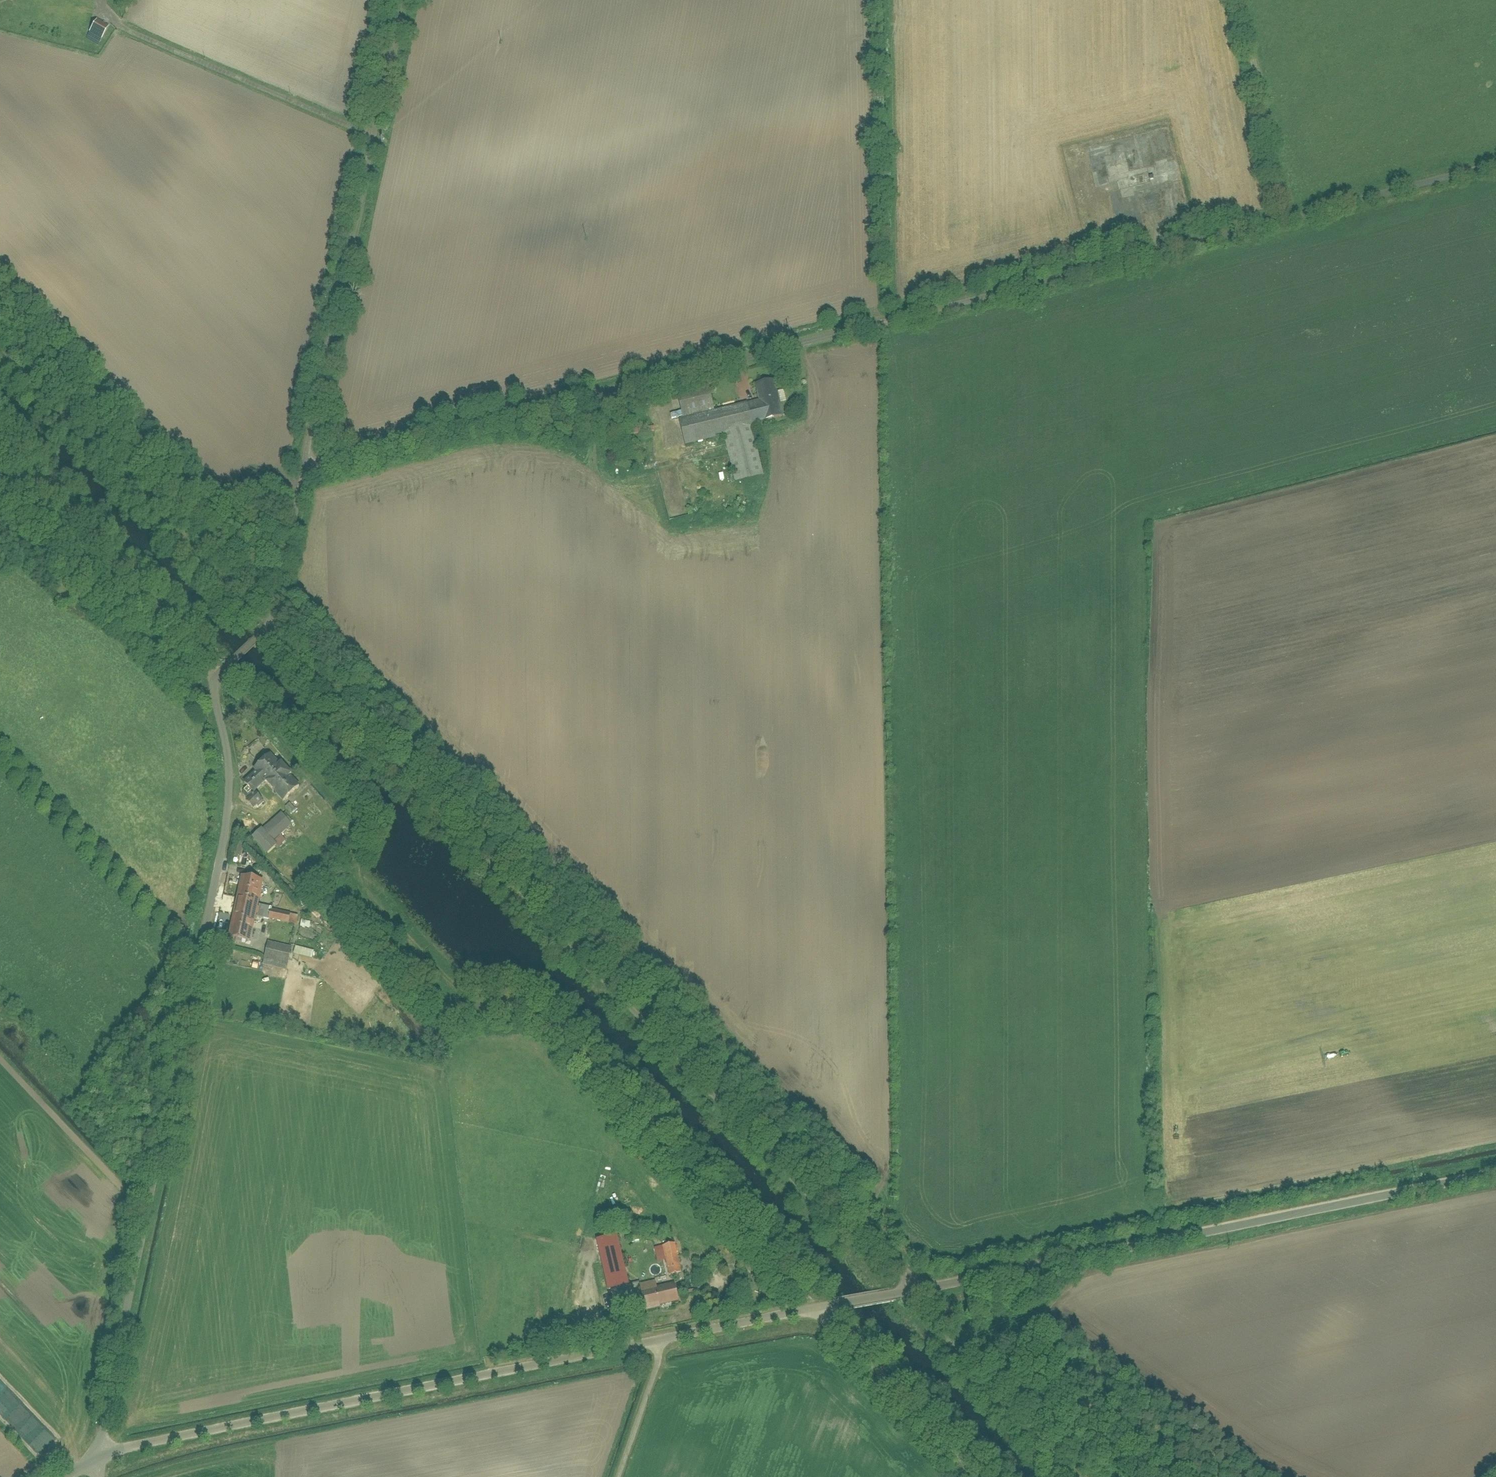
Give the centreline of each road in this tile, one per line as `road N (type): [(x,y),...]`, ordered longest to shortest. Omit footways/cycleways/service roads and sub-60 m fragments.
road 1 (unclassified): [(304,467),(320,470),(1495,166)]
road 2 (unclassified): [(268,630),(858,1246),(904,1273),(908,1292)]
road 3 (track): [(819,1310),(531,1009),(461,991),(391,928),(362,892),(354,822),(217,678)]
road 4 (unclassified): [(101,1454),(229,809),(217,678)]
road 5 (unclassified): [(819,1310),(101,1454)]
road 6 (unclassified): [(908,1292),(1495,1174)]
road 7 (unclassified): [(403,0),(304,467)]
road 8 (unclassified): [(0,456),(217,678)]
road 9 (unclassified): [(908,1292),(1075,1476)]
road 10 (unclassified): [(971,1476),(819,1310)]
road 11 (track): [(1240,0),(1282,221)]

